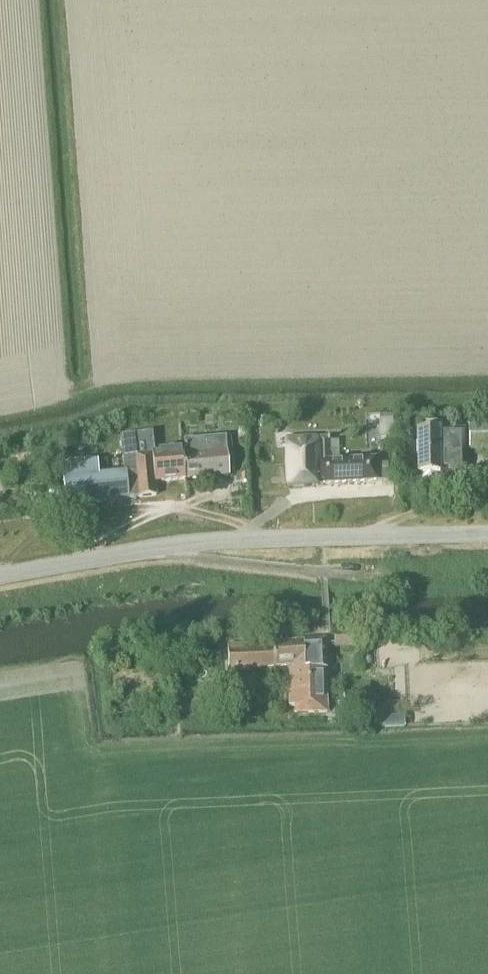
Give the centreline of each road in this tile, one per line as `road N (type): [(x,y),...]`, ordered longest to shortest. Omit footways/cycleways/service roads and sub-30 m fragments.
road 1 (tertiary): [(0,576),(185,545),(487,535)]

